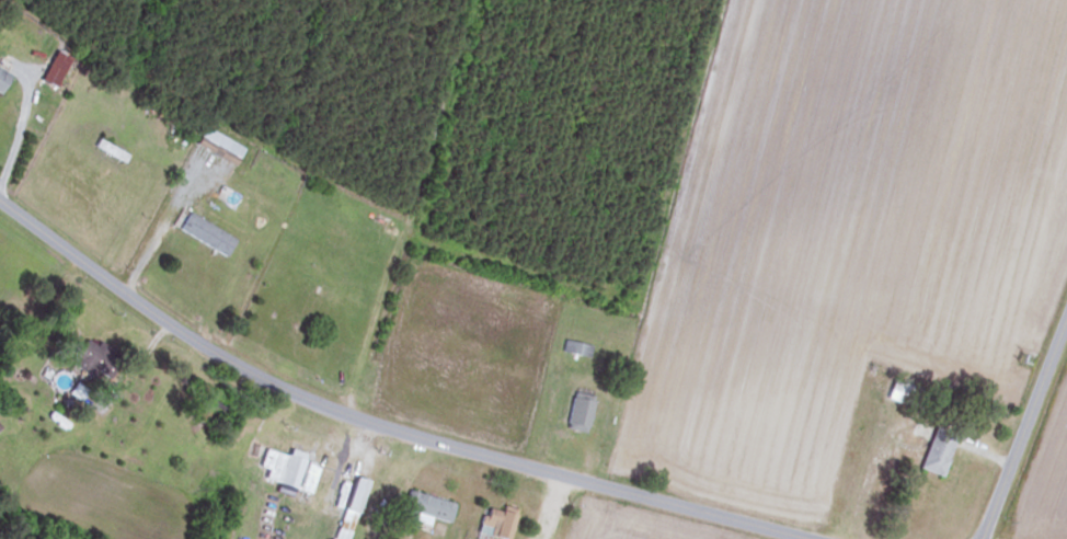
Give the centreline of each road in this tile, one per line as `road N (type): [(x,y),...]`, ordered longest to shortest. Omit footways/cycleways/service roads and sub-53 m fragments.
road 1 (residential): [(826,538),(436,445),(337,410),(236,365),(0,202)]
road 2 (tertiary): [(984,538),(1066,321)]

